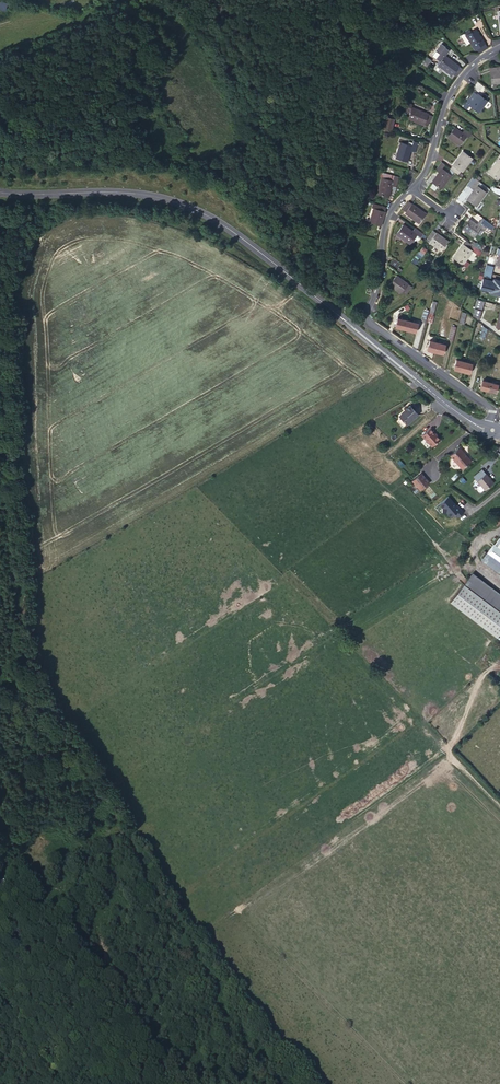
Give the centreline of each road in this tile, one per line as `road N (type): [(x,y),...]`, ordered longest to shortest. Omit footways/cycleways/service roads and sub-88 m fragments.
road 1 (secondary): [(487,429),(199,212),(138,194),(0,192)]
road 2 (unclassified): [(411,188),(383,230),(367,318),(489,406),(492,425)]
road 3 (unclassified): [(499,48),(453,90),(430,161),(411,188)]

